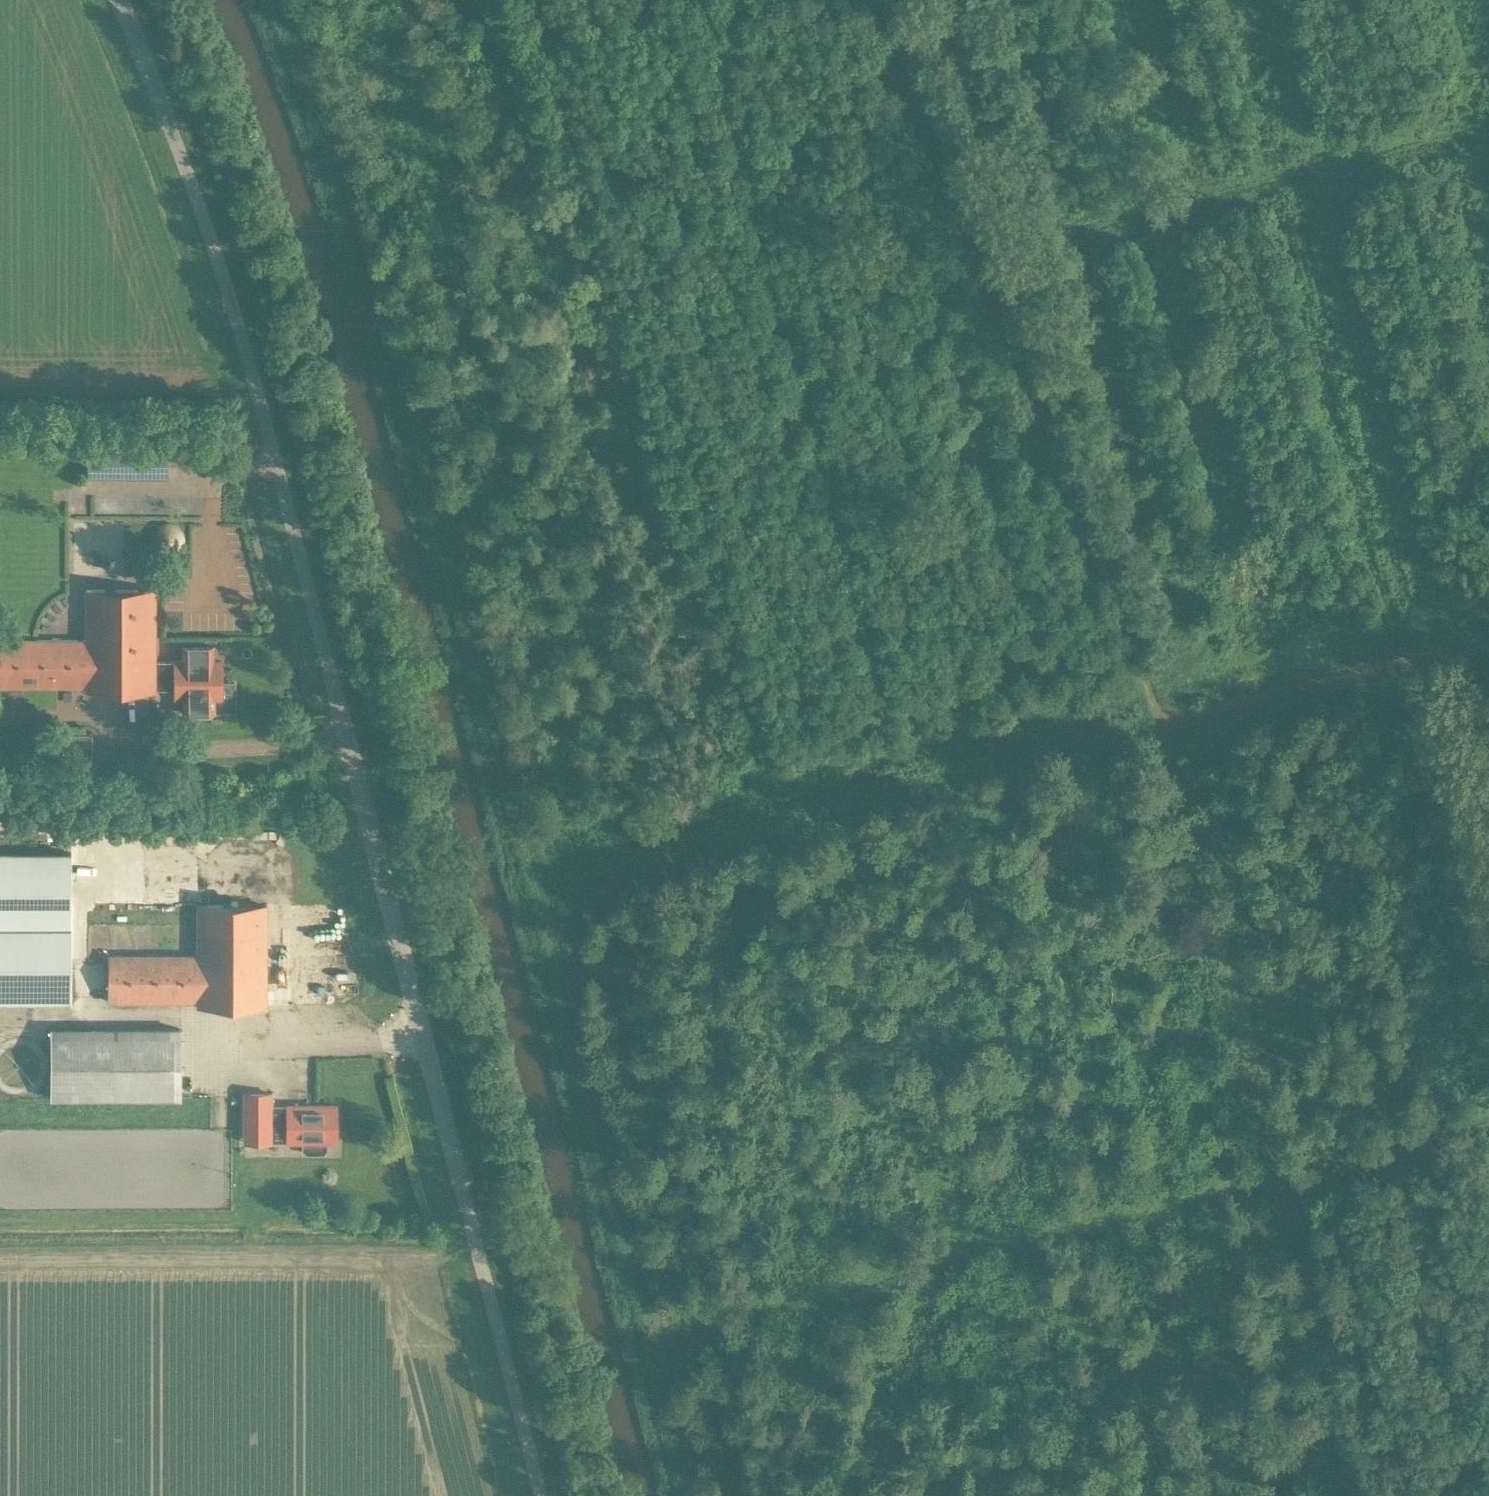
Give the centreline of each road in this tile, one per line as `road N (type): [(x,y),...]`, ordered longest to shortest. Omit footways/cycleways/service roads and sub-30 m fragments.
road 1 (unclassified): [(540,1495),(245,351),(117,0)]
road 2 (track): [(1488,1116),(1279,1172),(1154,705),(879,0)]

